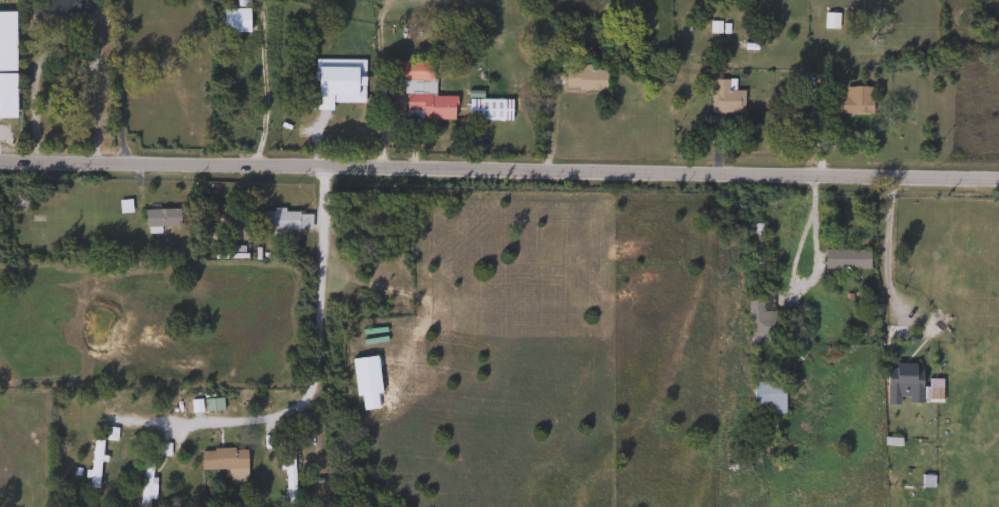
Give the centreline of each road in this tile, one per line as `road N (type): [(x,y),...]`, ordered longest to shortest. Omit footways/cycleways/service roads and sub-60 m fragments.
road 1 (residential): [(998,174),(0,157)]
road 2 (residential): [(319,161),(314,382),(300,407),(269,417),(115,420)]

